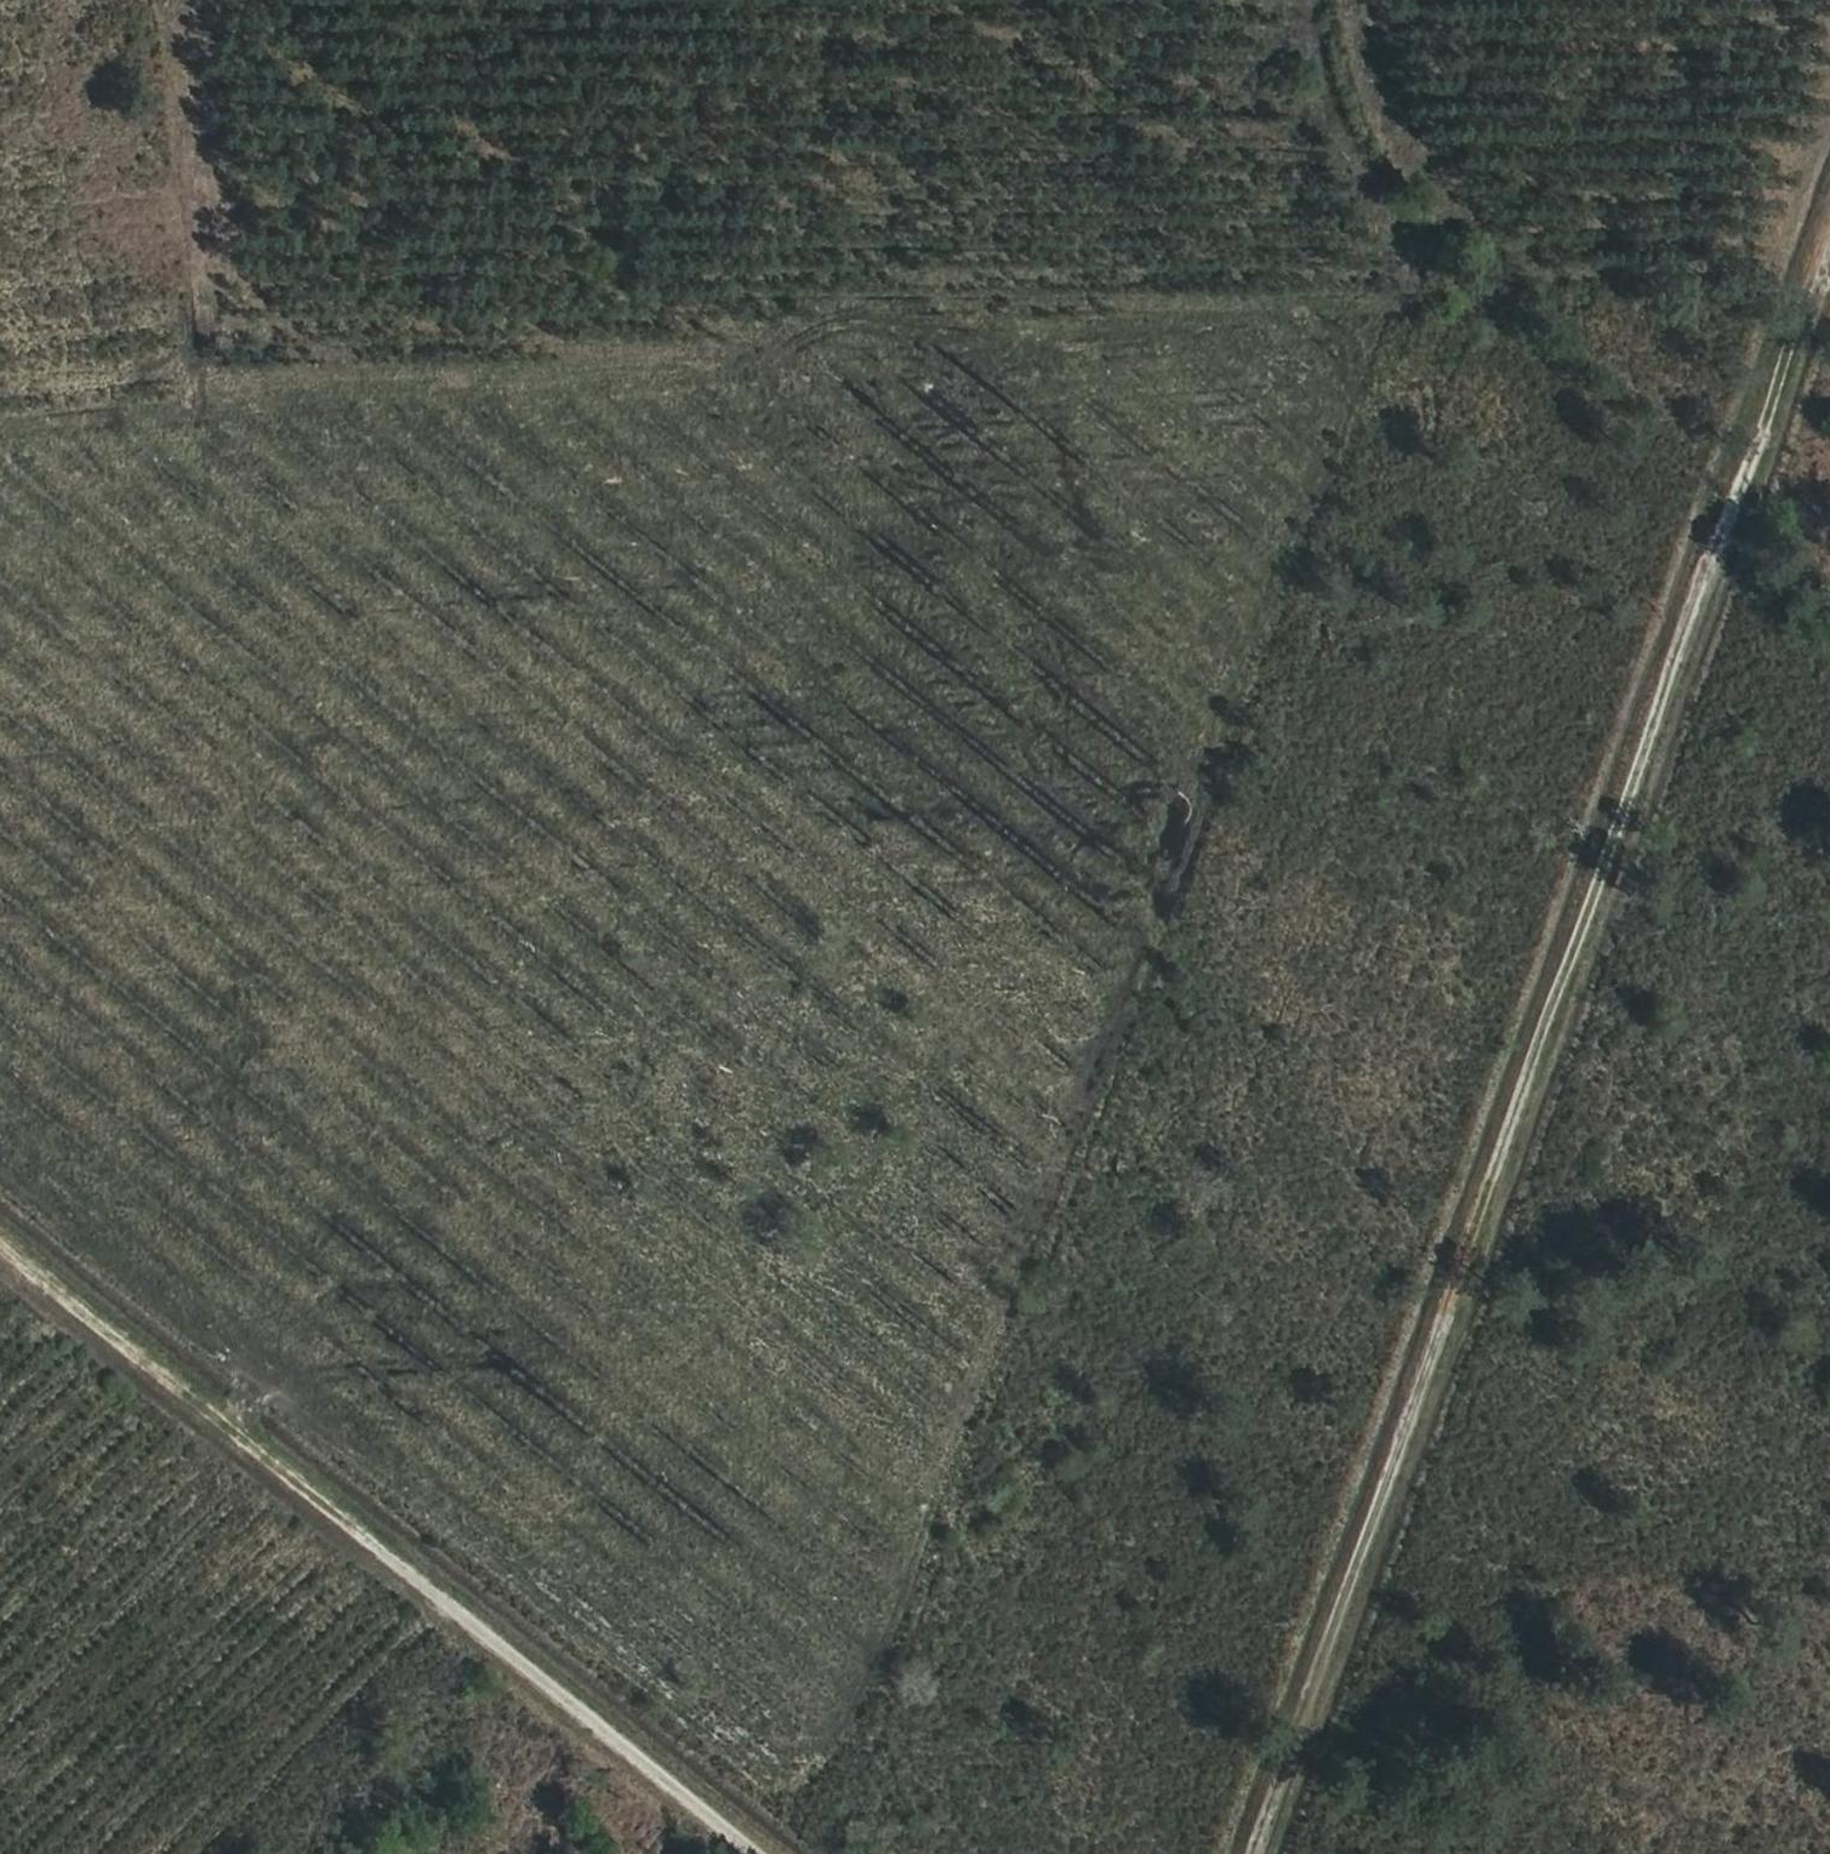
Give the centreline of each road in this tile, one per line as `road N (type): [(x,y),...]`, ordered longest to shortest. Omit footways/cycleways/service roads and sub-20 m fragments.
road 1 (track): [(1829,239),(1260,1853)]
road 2 (track): [(0,1247),(755,1853)]

